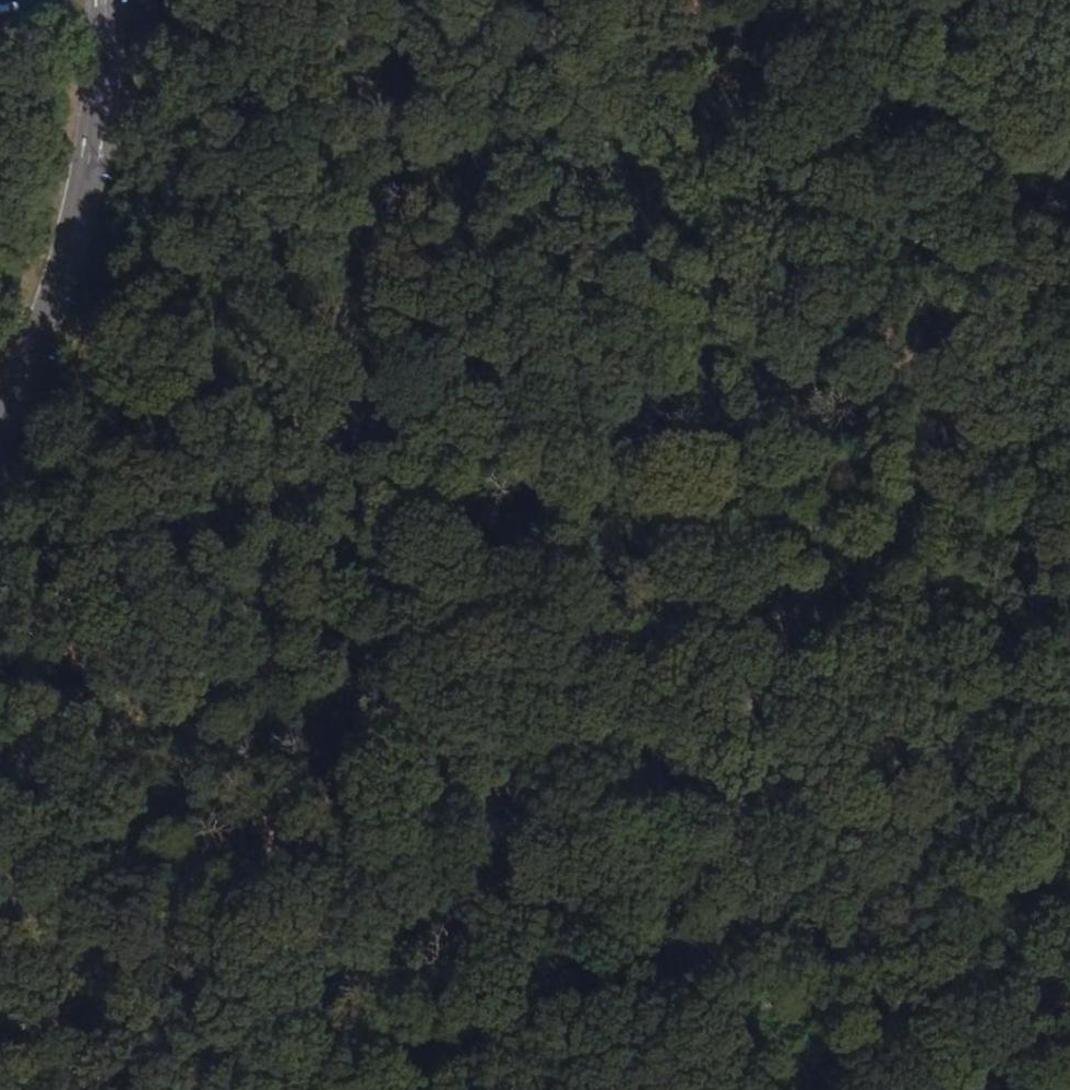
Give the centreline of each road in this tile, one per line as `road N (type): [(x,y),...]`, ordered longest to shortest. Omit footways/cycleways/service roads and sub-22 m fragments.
road 1 (track): [(494,1089),(1069,281)]
road 2 (tertiary): [(0,420),(97,88),(100,0)]

